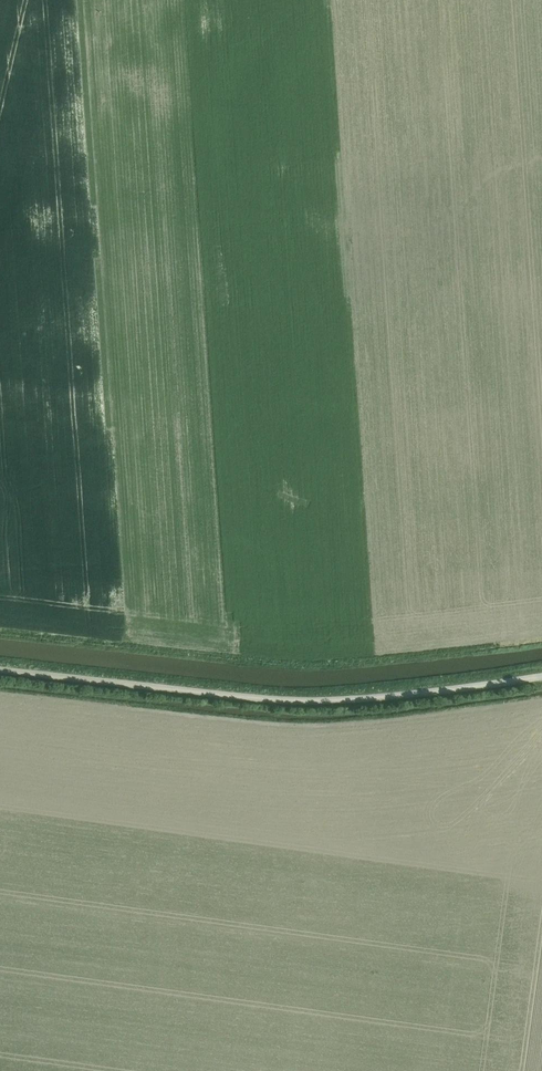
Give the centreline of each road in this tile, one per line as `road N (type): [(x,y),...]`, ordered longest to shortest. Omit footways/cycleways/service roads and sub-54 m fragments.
road 1 (unclassified): [(0,669),(251,698),(329,700),(541,675)]

